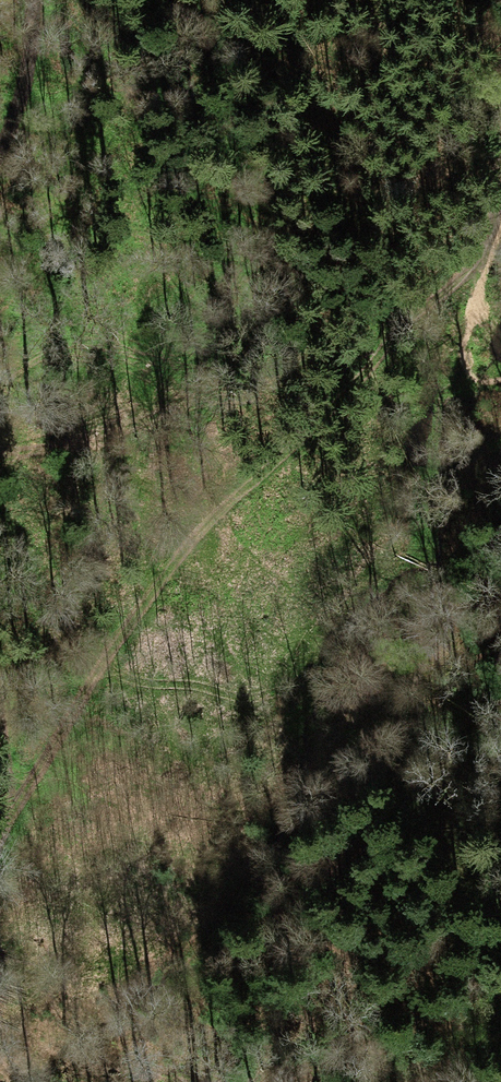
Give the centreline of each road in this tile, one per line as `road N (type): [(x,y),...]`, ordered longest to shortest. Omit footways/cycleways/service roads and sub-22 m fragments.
road 1 (track): [(500,199),(489,240),(461,280),(384,344),(342,396),(199,533),(11,812)]
road 2 (track): [(35,0),(26,82),(0,159)]

